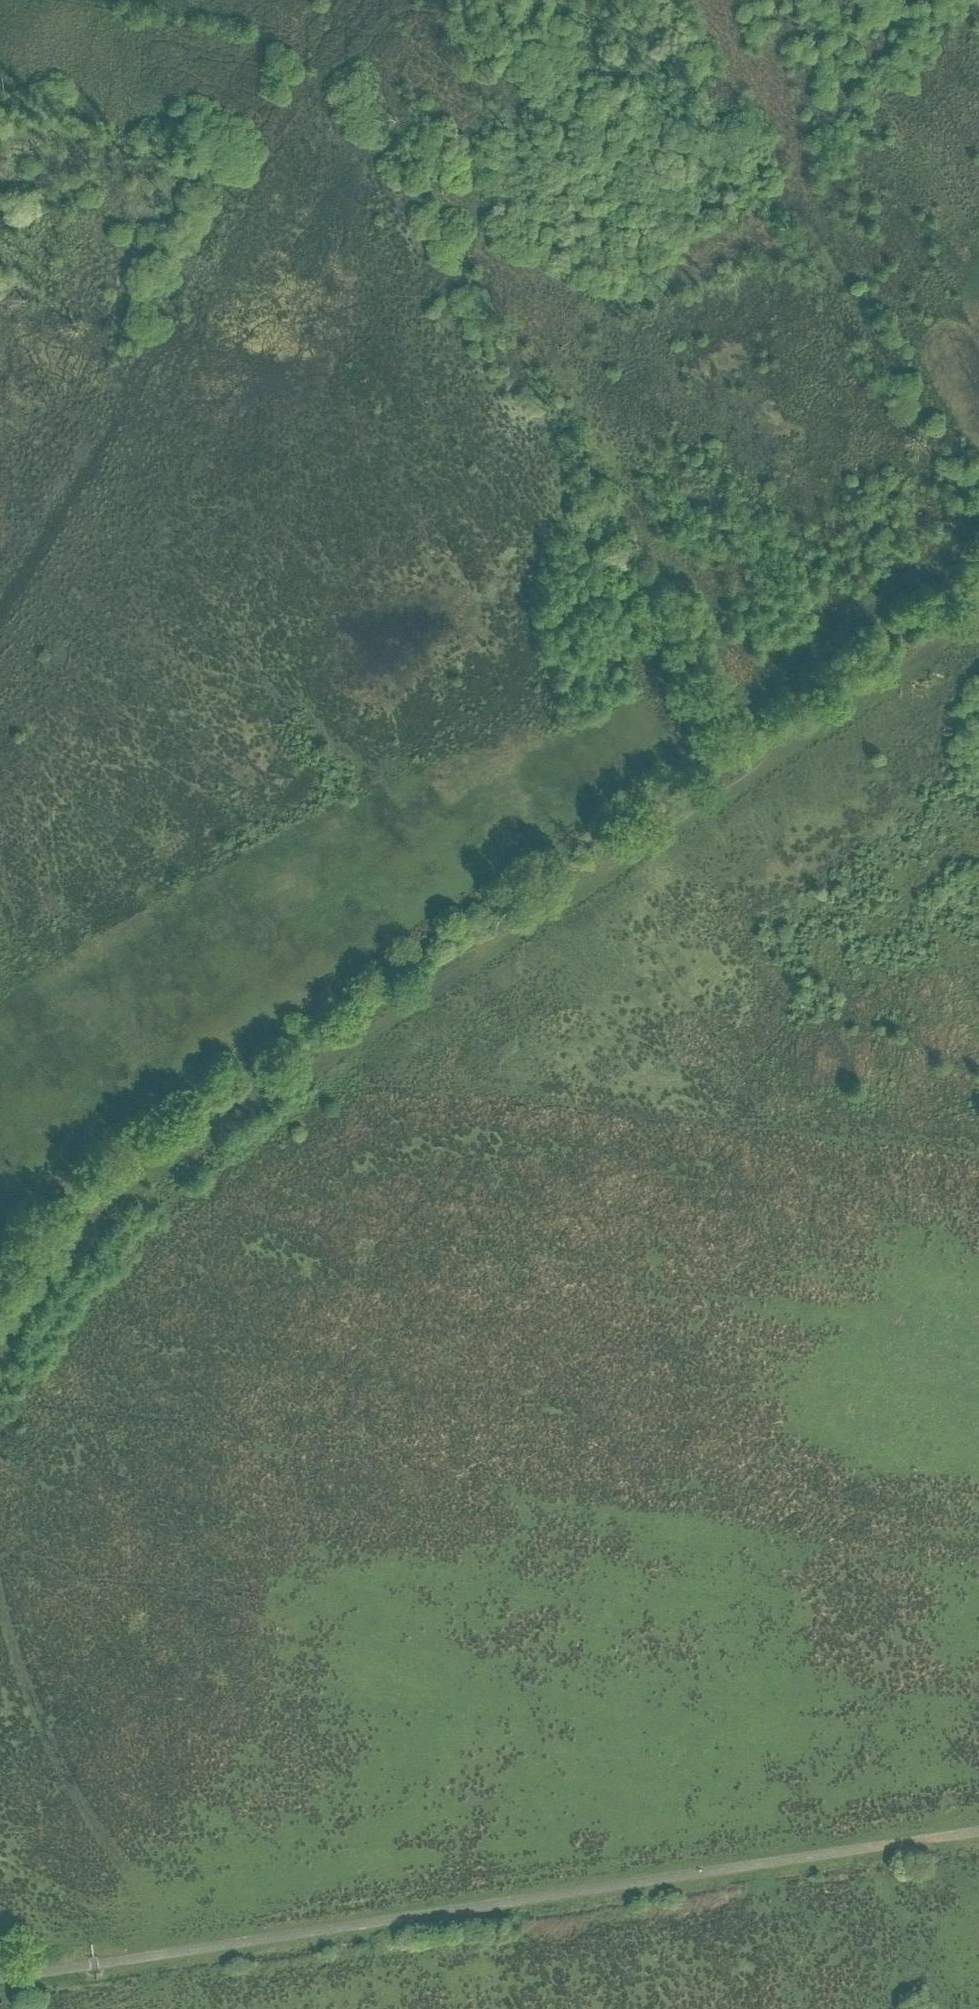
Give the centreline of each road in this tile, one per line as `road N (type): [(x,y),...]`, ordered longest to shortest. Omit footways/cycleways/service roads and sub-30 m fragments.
road 1 (track): [(0,1340),(129,1186),(978,617)]
road 2 (track): [(0,1977),(978,1829)]

